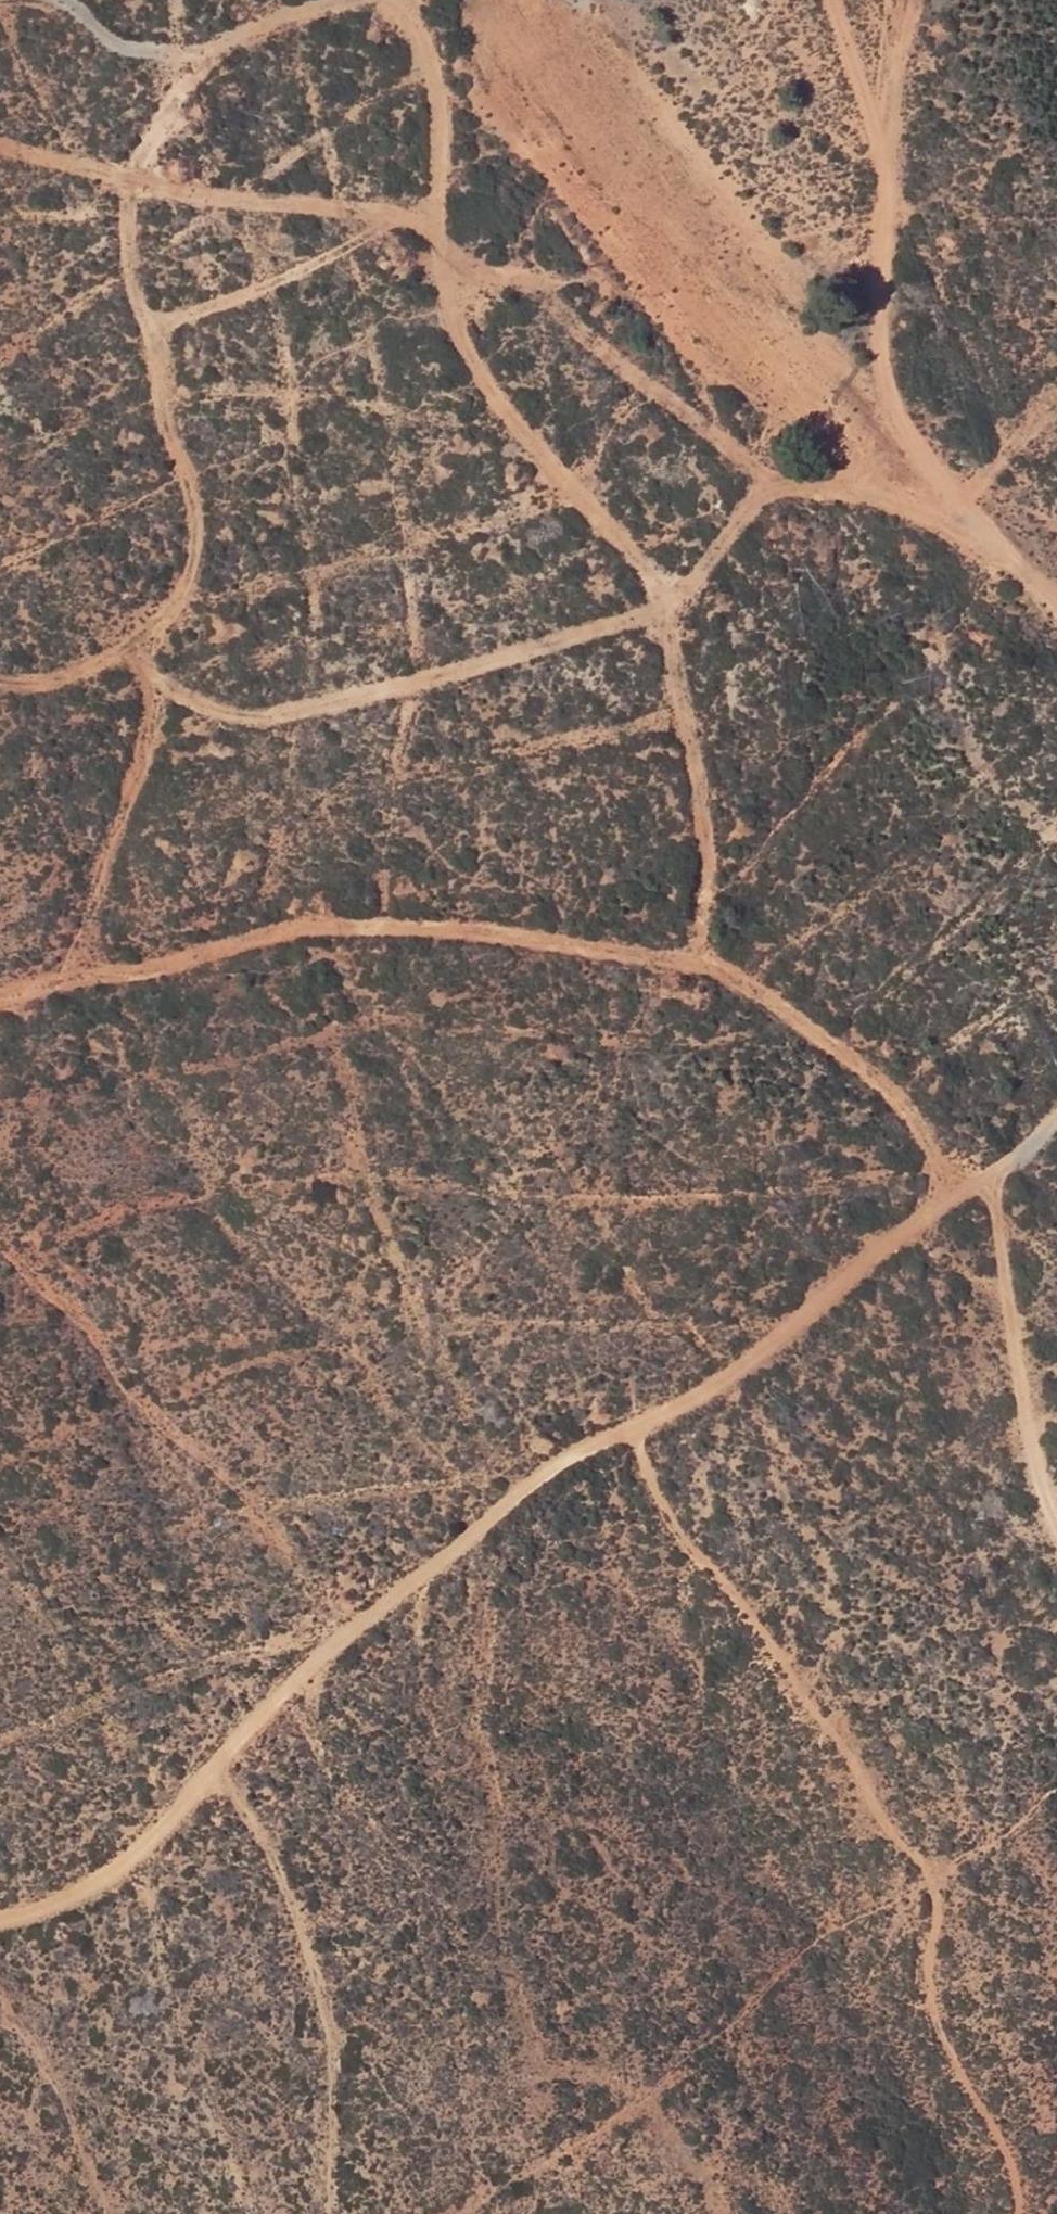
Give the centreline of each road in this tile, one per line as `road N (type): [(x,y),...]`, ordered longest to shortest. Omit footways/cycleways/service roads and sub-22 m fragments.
road 1 (track): [(1056,1107),(992,1174),(750,1370),(635,1414),(523,1480),(251,1700),(216,1768),(52,1900),(0,1909)]
road 2 (track): [(912,0),(890,381),(907,418),(1056,589)]
road 3 (track): [(600,0),(835,351),(890,381)]
road 4 (track): [(71,0),(131,38),(164,43),(210,40),(313,0)]
road 5 (track): [(831,0),(898,206)]

